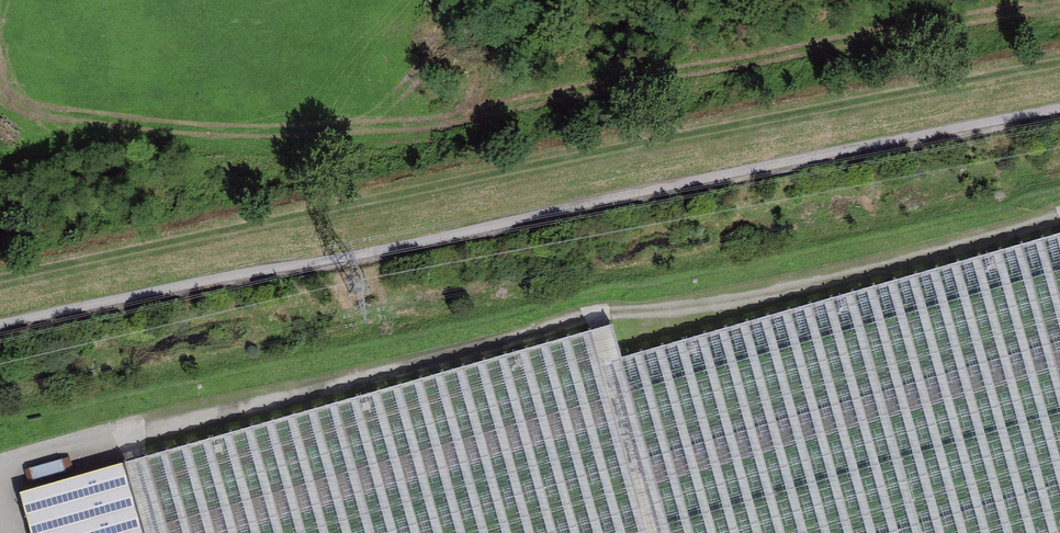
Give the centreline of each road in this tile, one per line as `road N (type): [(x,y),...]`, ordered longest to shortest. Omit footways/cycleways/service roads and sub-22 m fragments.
road 1 (unclassified): [(1059,111),(0,321)]
road 2 (track): [(115,442),(582,317),(745,297),(1059,219)]

